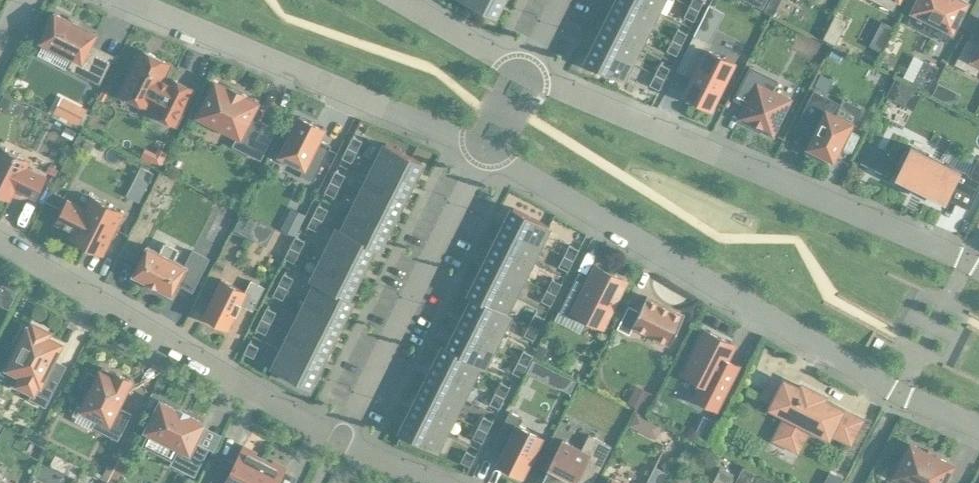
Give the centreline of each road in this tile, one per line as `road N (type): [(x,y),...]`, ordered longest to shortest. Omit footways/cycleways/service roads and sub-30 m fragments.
road 1 (residential): [(485,155),(905,395),(978,427)]
road 2 (residential): [(527,78),(978,267)]
road 3 (residential): [(122,0),(485,155)]
road 4 (residential): [(340,445),(0,252)]
road 5 (residential): [(485,155),(340,445)]
road 6 (residential): [(395,0),(527,78)]

